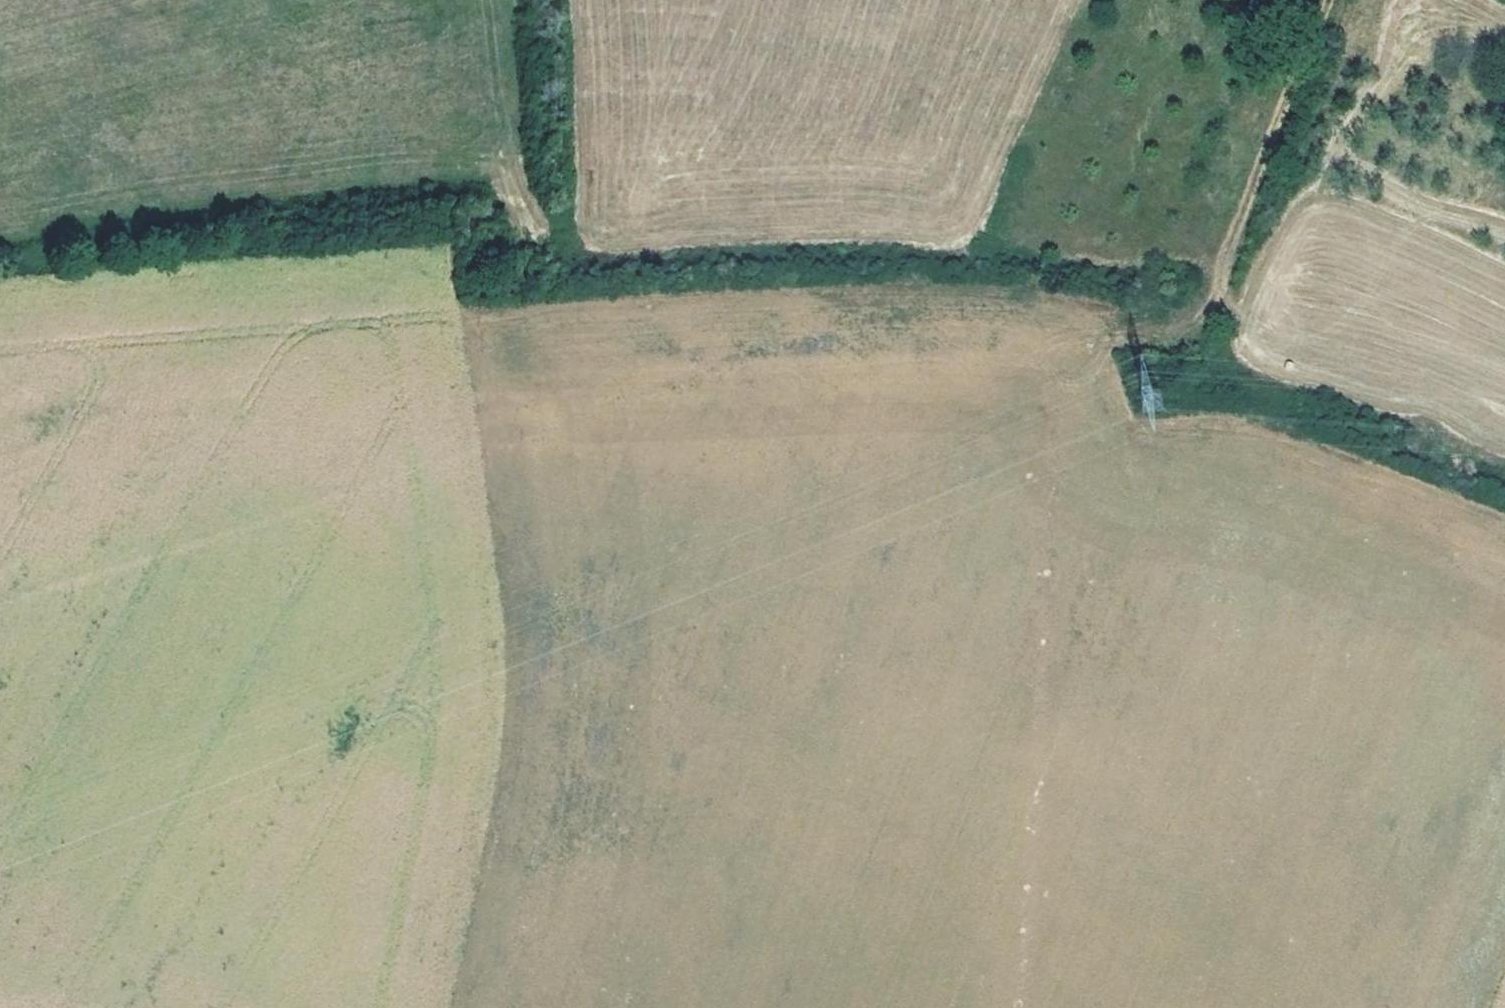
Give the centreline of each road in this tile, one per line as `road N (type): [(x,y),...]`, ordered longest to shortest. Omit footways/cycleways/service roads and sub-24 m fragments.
road 1 (track): [(1328,0),(1199,328)]

